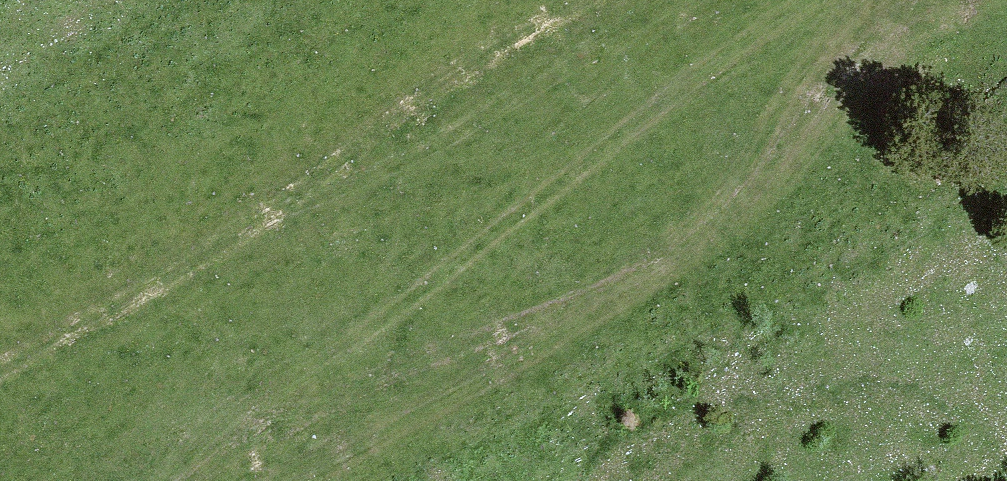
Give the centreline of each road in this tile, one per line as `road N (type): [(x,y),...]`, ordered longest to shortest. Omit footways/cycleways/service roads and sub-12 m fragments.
road 1 (track): [(0,437),(238,311),(531,88),(694,0)]
road 2 (track): [(241,480),(327,368),(489,226),(604,100),(722,0)]

